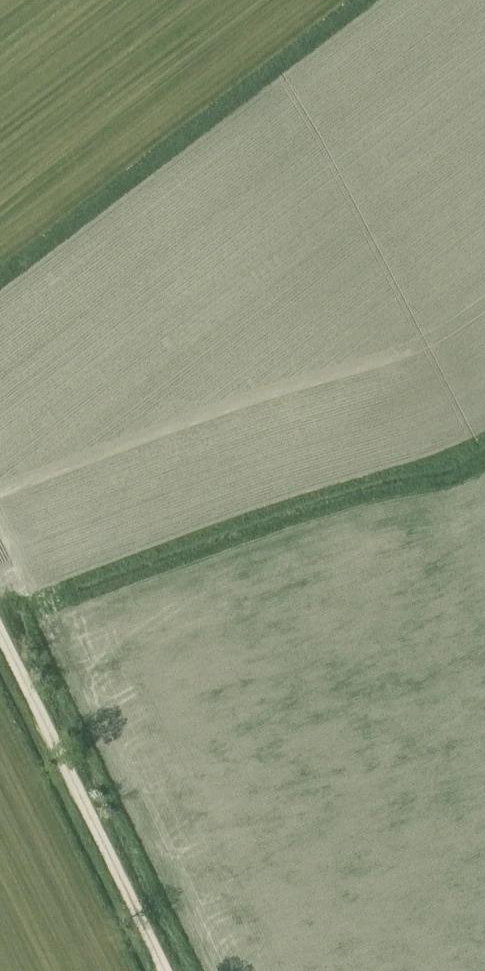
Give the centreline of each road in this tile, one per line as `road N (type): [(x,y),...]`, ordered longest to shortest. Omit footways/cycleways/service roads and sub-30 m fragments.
road 1 (track): [(160,970),(0,644)]

